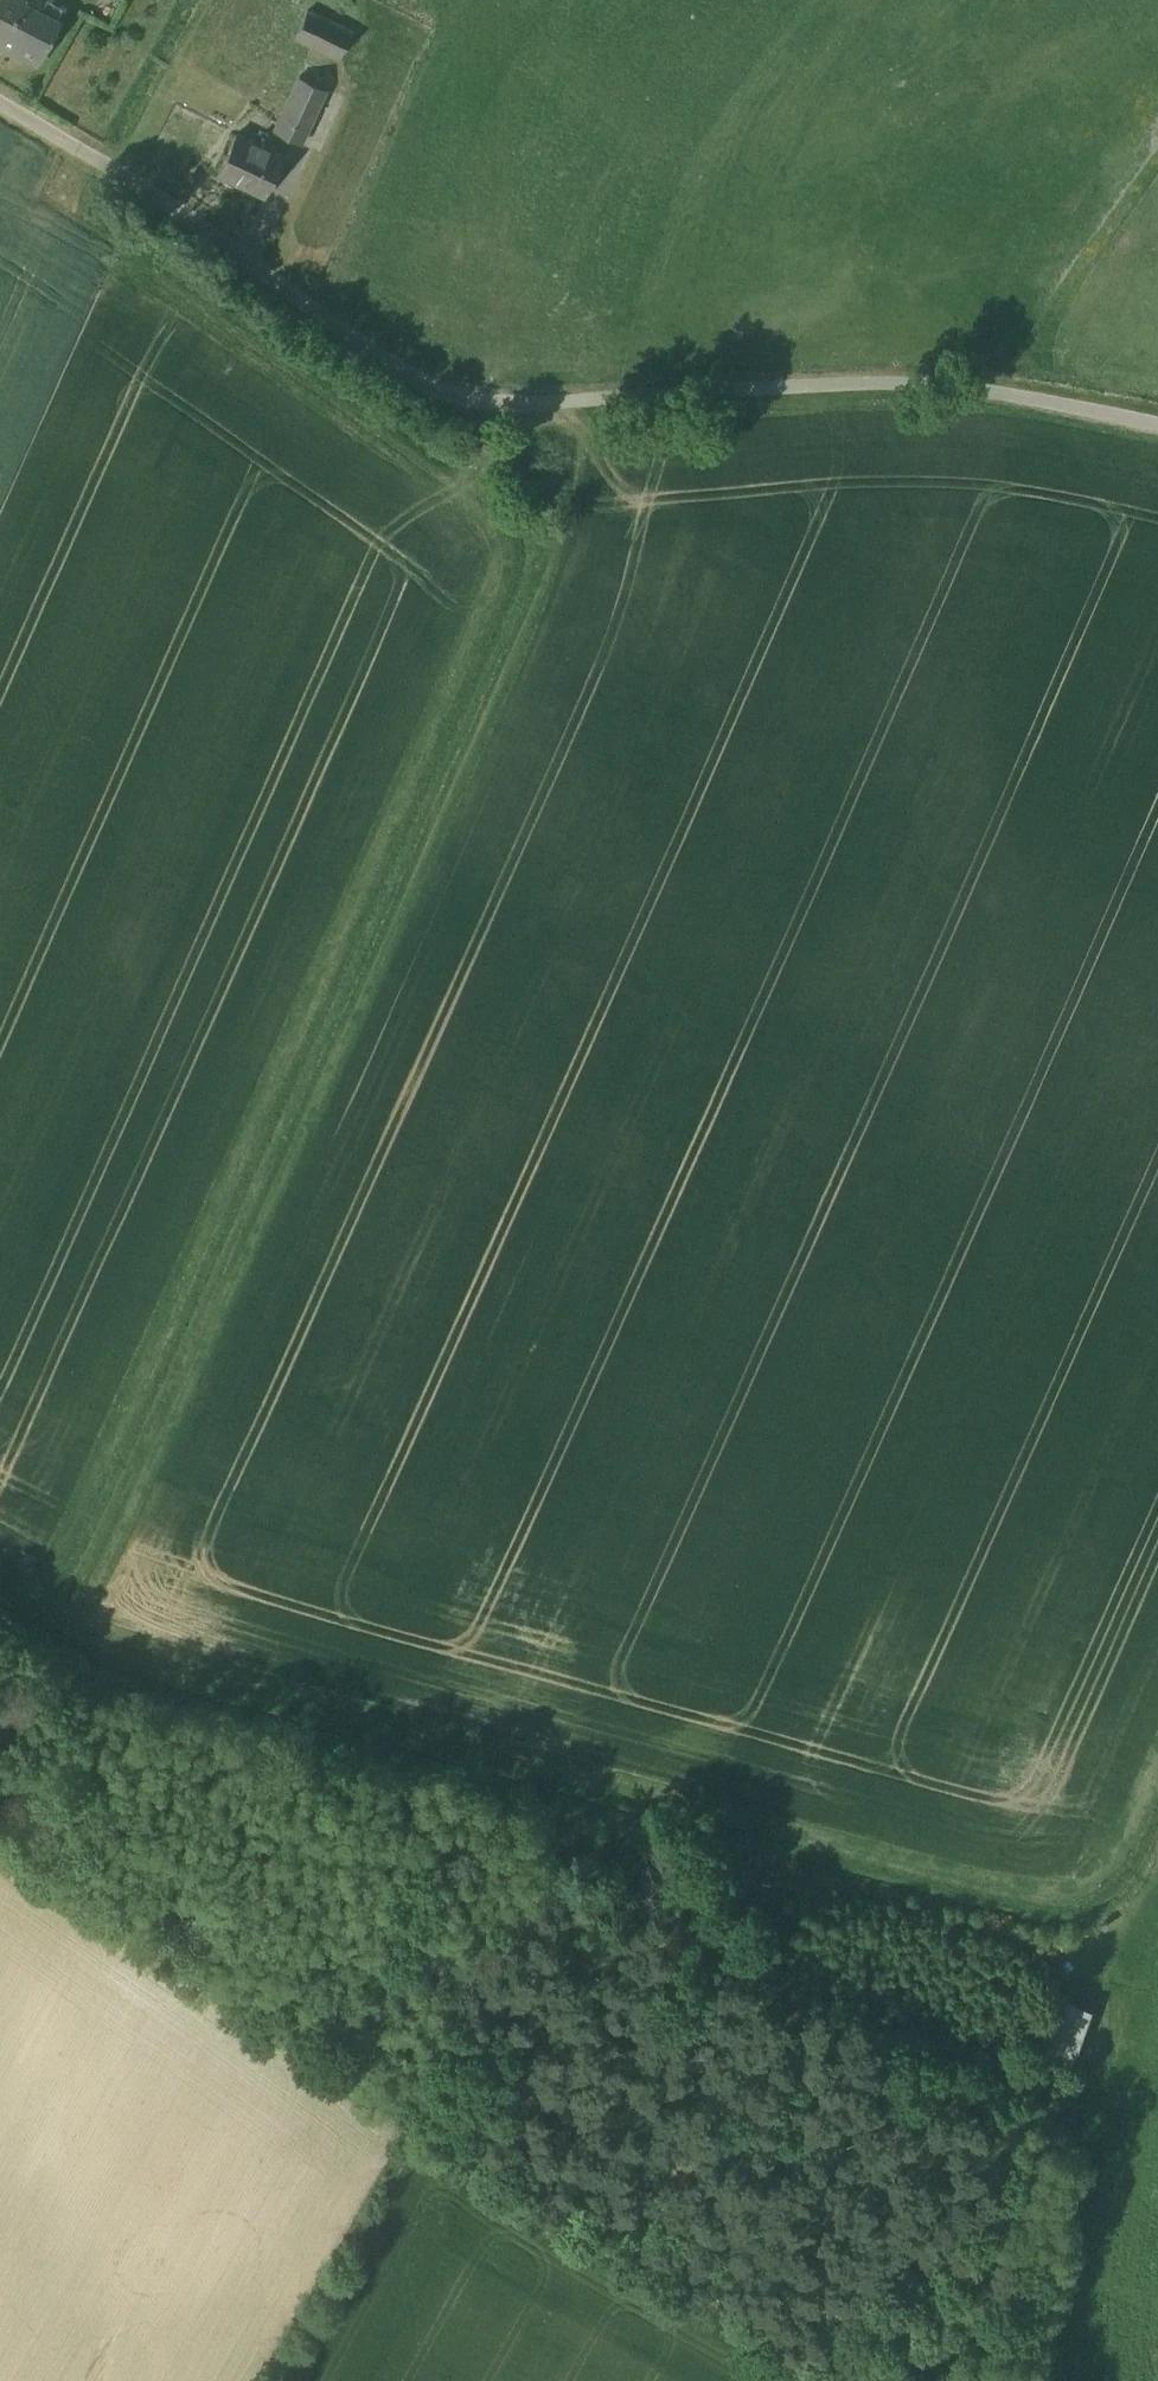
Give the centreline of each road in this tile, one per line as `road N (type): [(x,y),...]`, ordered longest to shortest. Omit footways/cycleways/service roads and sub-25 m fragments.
road 1 (unclassified): [(1157,398),(970,375),(503,393),(0,82)]

